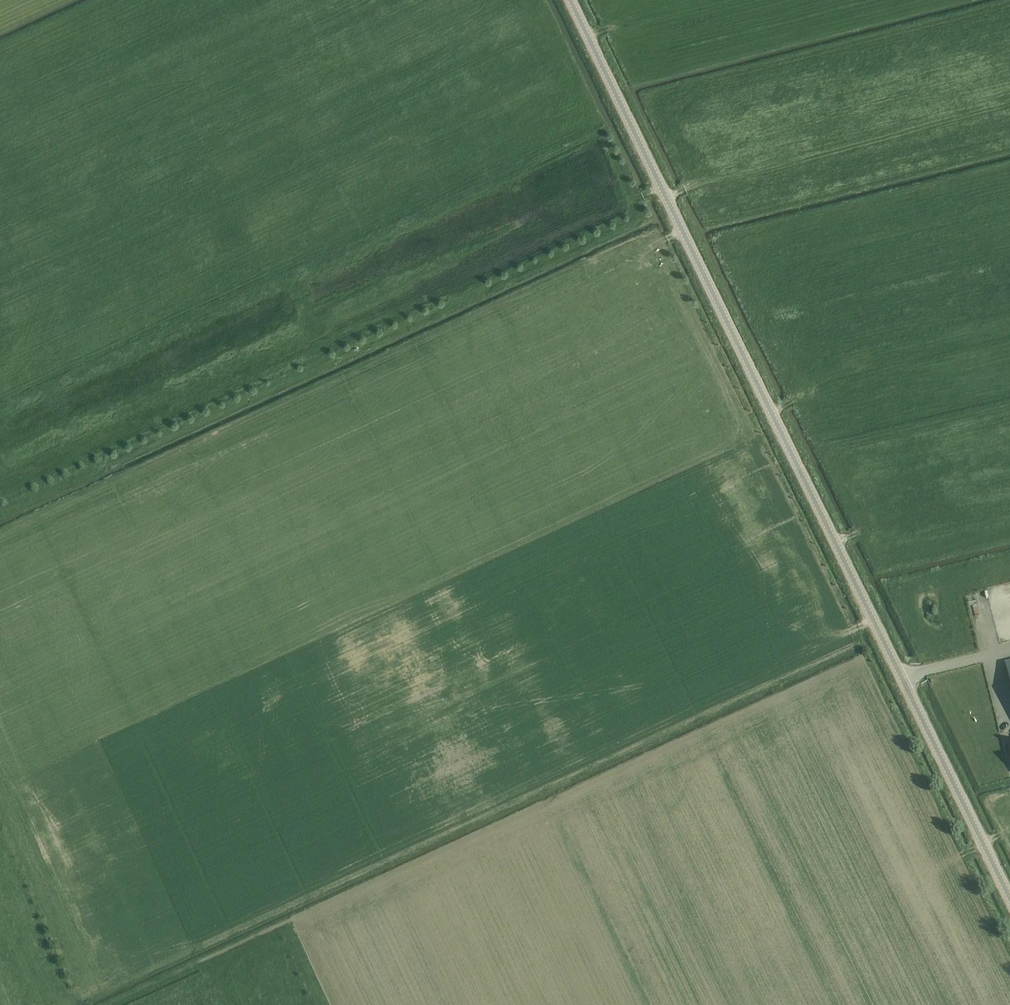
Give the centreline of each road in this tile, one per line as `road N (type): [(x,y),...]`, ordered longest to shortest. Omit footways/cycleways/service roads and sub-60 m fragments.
road 1 (tertiary): [(1009,888),(571,0)]

